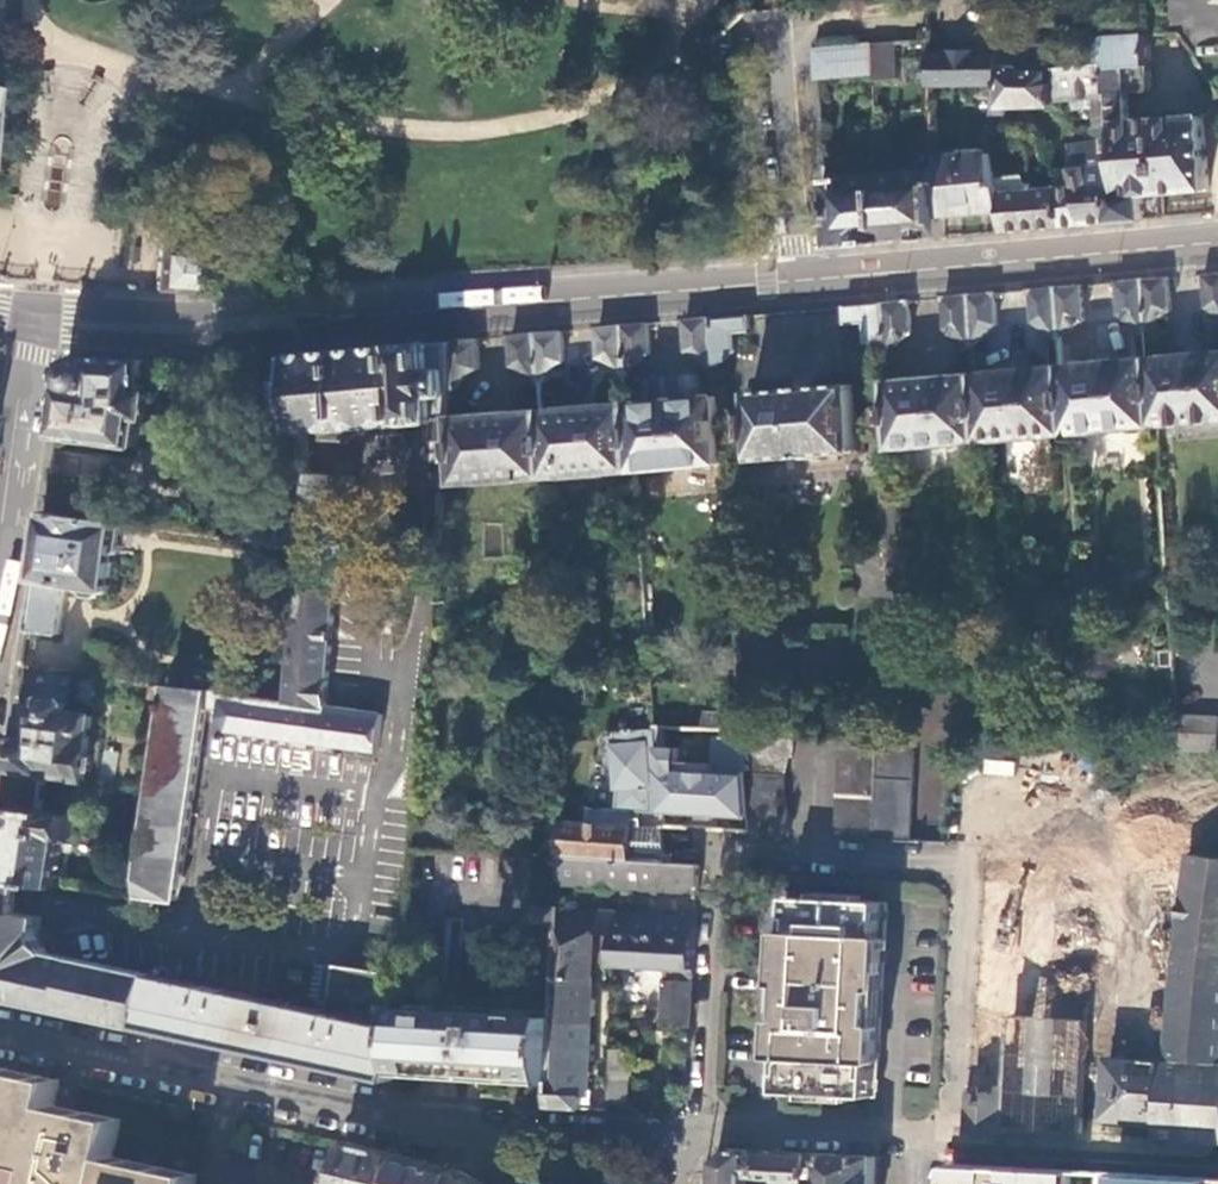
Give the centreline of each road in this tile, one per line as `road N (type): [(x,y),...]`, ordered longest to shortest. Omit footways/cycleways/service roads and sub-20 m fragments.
road 1 (tertiary): [(40,319),(227,327),(801,279)]
road 2 (residential): [(954,1155),(969,861),(715,847)]
road 3 (residential): [(0,1026),(423,1120)]
road 4 (tertiary): [(801,279),(1217,240)]
road 5 (residential): [(801,279),(778,34),(920,22)]
road 6 (tertiary): [(40,319),(0,609)]
road 7 (residential): [(715,847),(699,1135)]
road 8 (residential): [(699,1135),(423,1120)]
road 9 (residential): [(954,1155),(1217,1171)]
road 10 (residential): [(699,1135),(954,1155)]
road 11 (residential): [(423,1120),(543,1183)]

